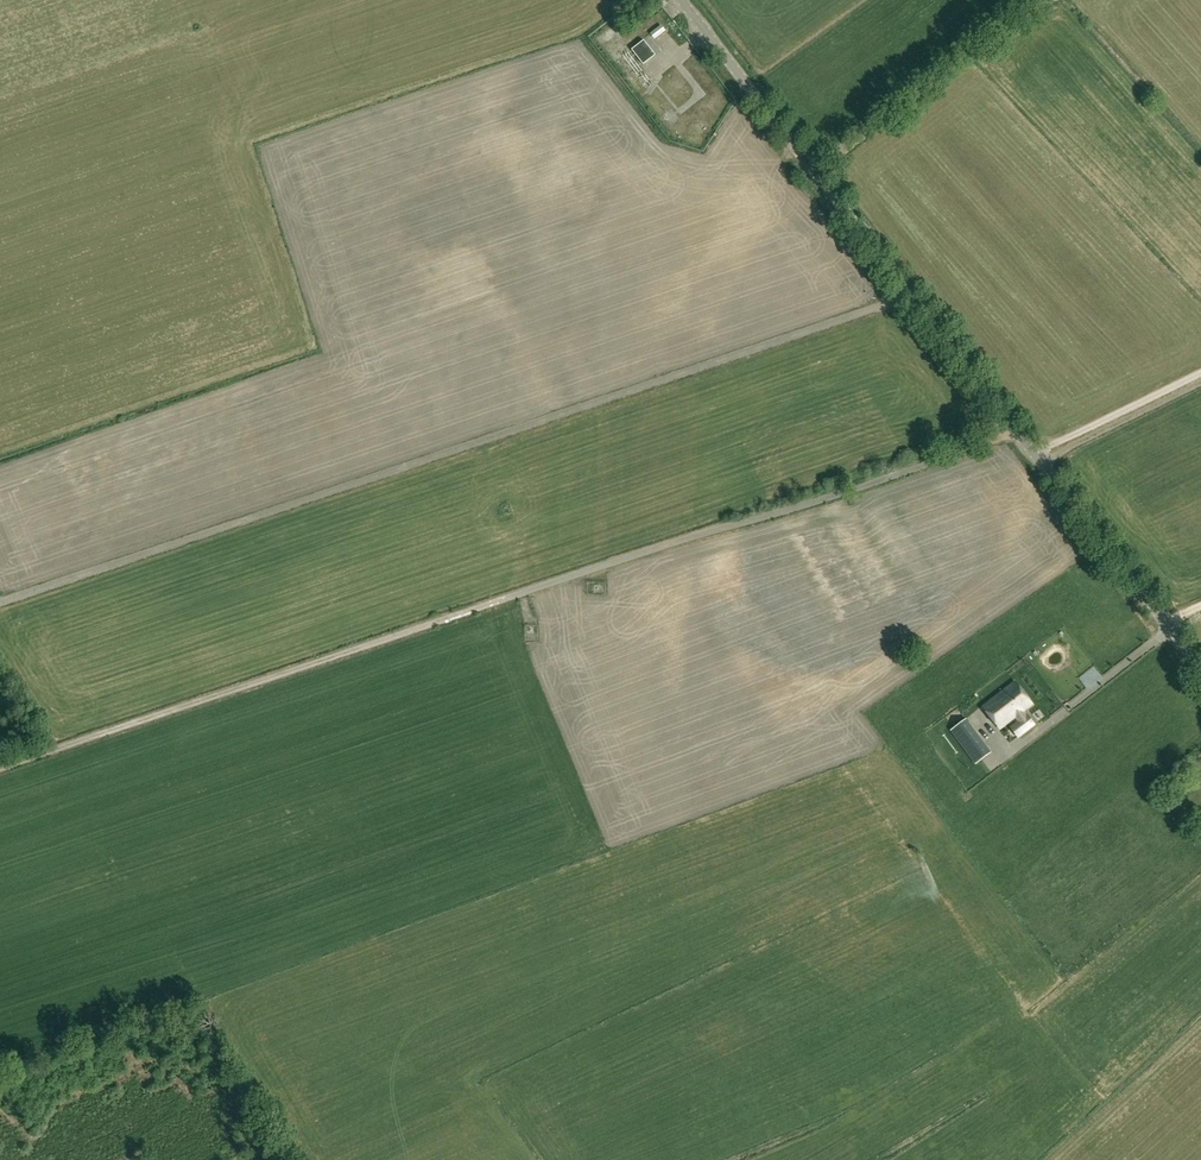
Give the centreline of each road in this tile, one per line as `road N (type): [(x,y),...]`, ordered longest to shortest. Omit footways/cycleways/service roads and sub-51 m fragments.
road 1 (tertiary): [(1200,668),(677,0)]

